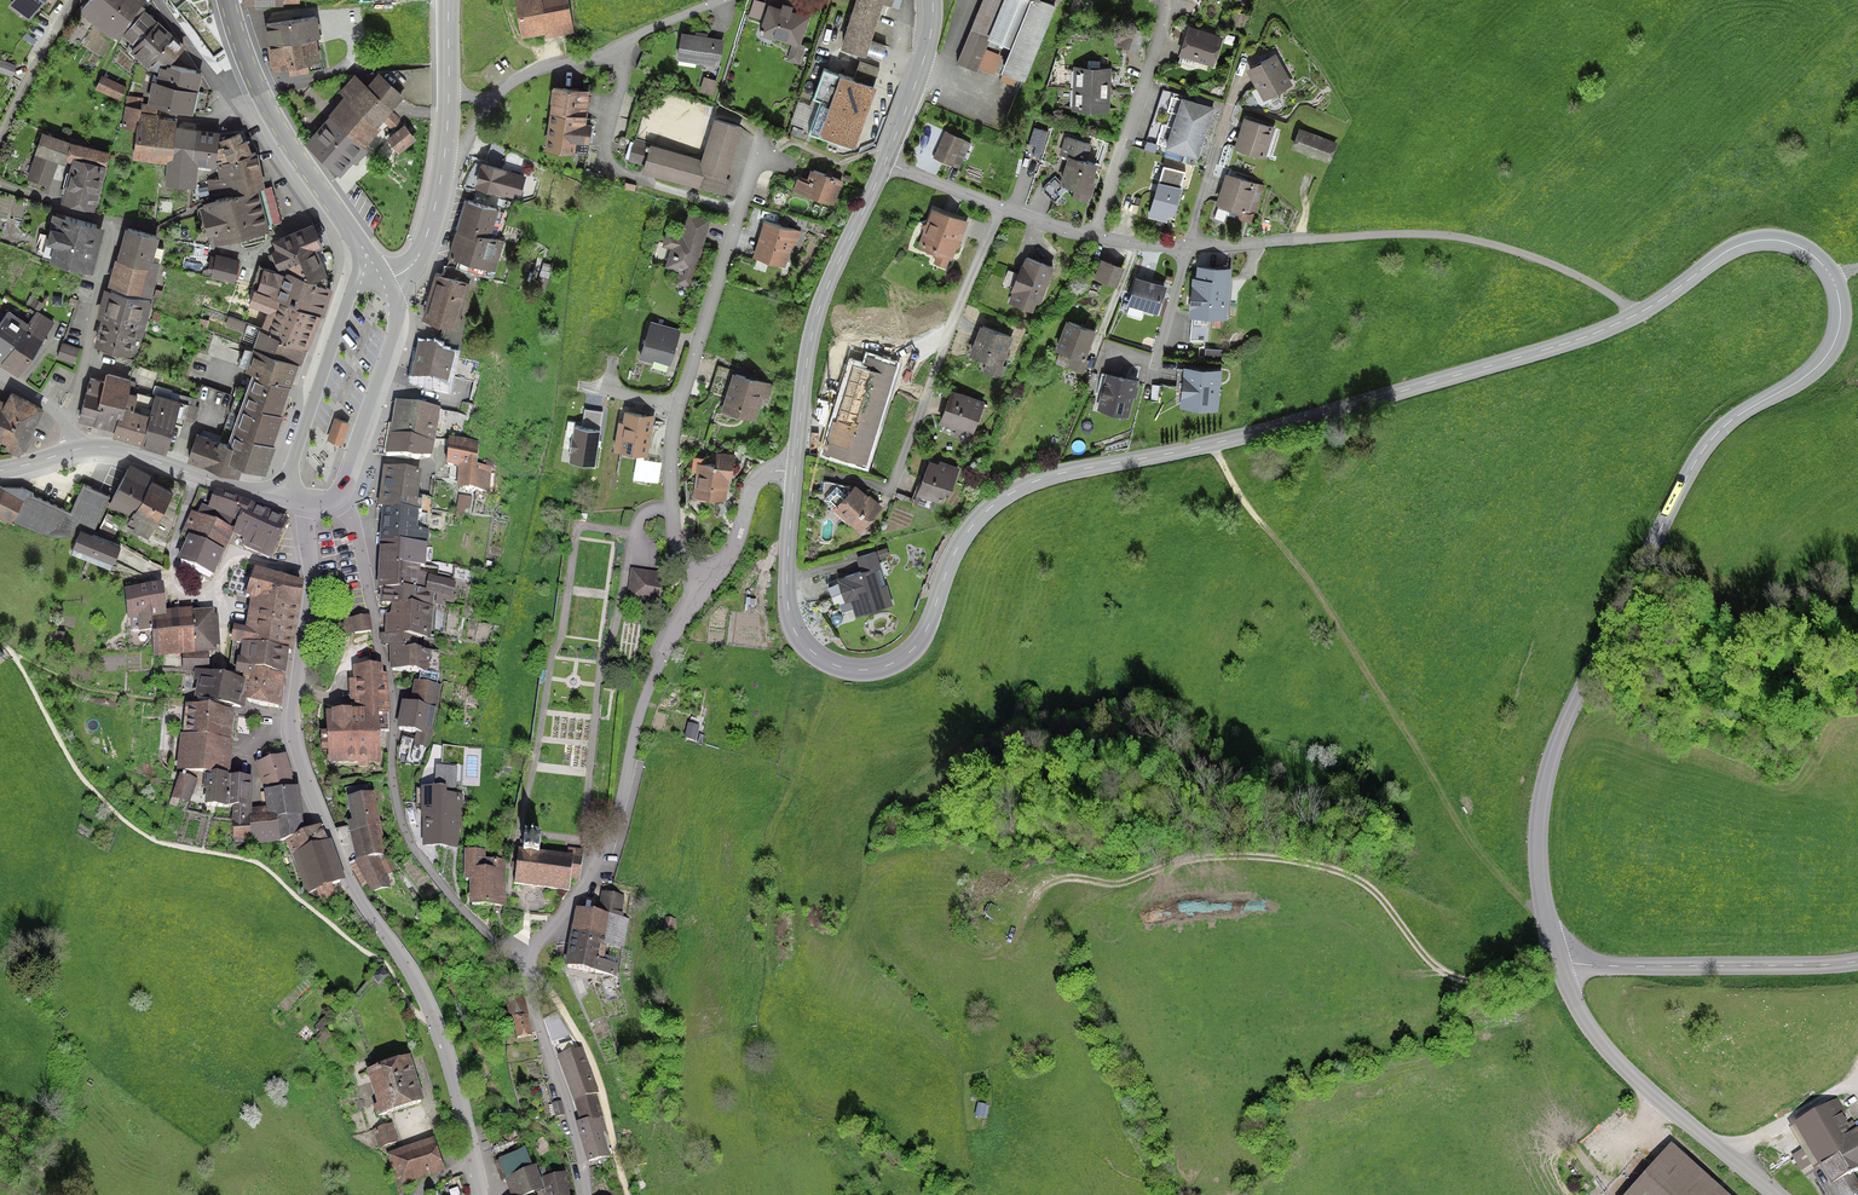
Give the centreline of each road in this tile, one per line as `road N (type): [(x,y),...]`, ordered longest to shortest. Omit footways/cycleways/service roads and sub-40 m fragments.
road 1 (tertiary): [(1638,314),(1726,251),(1774,240),(1823,265),(1840,320),(1819,365),(1736,417),(1707,444),(1580,689),(1551,761),(1538,834),(1540,881),(1559,961)]
road 2 (tertiary): [(796,636),(842,668),(891,666),(926,631),(968,531),(1035,482),(1270,431),(1541,352),(1638,314)]
road 3 (residential): [(308,499),(311,575),(293,723),(300,757),(345,875),(433,1017),(479,1194)]
road 4 (track): [(1559,961),(1491,981),(1455,977),(1426,958),(1357,879),(1247,856),(1193,859),(1118,883),(1053,882),(1014,938)]
road 5 (track): [(1544,910),(1523,903),(1468,839),(1337,622),(1244,503),(1211,445)]
road 6 (residential): [(1190,247),(1375,234),(1470,239),(1541,259),(1638,314)]
road 7 (residential): [(711,578),(680,538),(671,456),(763,142)]
road 8 (residential): [(711,578),(651,681),(603,852),(527,960)]
road 9 (tertiary): [(1559,961),(1583,1019),(1608,1052),(1777,1194)]
road 10 (tertiary): [(795,468),(817,318),(886,164)]
road 11 (track): [(837,666),(804,775),(774,827),(780,896),(771,959)]
road 12 (residential): [(1004,207),(895,487)]
road 13 (tertiary): [(1559,961),(1857,962)]
road 14 (residential): [(527,960),(588,1048),(628,1194)]
road 15 (residential): [(1089,235),(1143,100),(1169,0)]
road 16 (residential): [(527,960),(585,1194)]
road 17 (secondary): [(337,497),(394,344),(397,313),(387,279)]
road 18 (secondary): [(354,282),(288,496)]
road 19 (secondary): [(288,496),(119,449),(79,449)]
road 20 (residential): [(63,419),(110,219)]
road 21 (residential): [(1239,71),(1190,247)]
road 22 (secondary): [(361,244),(298,159),(264,95)]
road 23 (tertiary): [(886,164),(921,75),(932,0)]
road 24 (tertiary): [(796,636),(786,589),(795,468)]
road 25 (residential): [(158,0),(219,99),(237,104),(264,95)]
road 26 (residential): [(0,135),(77,0)]
road 27 (residential): [(795,468),(775,468),(759,480),(732,552),(711,578)]
road 28 (residential): [(490,101),(542,68),(619,46)]
road 29 (tertiary): [(444,160),(418,257),(387,279)]
road 30 (residential): [(886,164),(1004,207)]
road 31 (residential): [(375,615),(354,524),(337,497)]
road 32 (residential): [(1190,247),(1156,366)]

